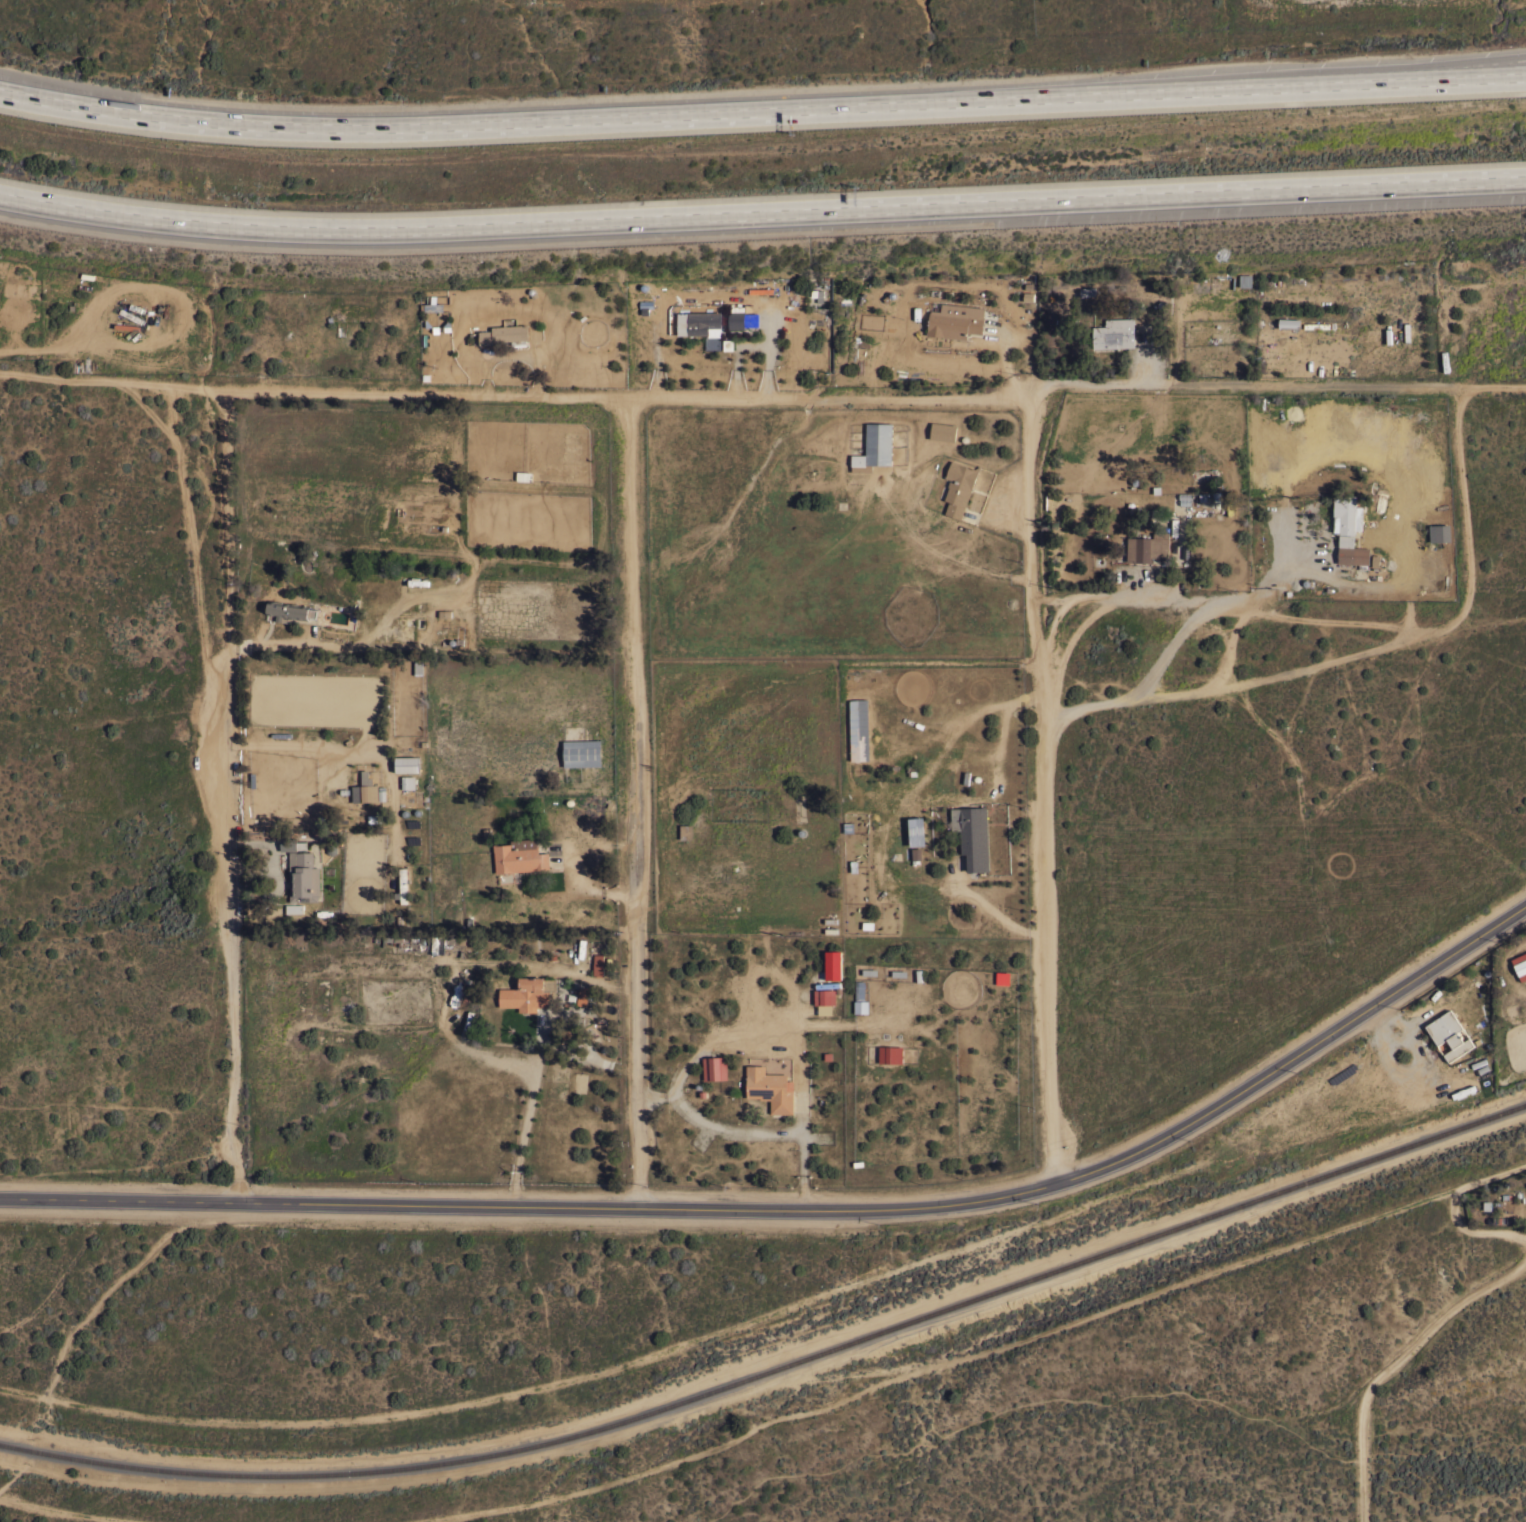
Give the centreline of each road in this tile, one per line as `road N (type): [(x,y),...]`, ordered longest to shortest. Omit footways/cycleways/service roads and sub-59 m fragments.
road 1 (secondary): [(0,1200),(877,1211),(981,1202),(1098,1170),(1174,1135),(1525,908)]
road 2 (motorway): [(0,185),(235,220),(376,227),(1525,178)]
road 3 (motorway): [(1317,90),(389,127),(130,108),(0,85)]
road 4 (residential): [(0,377),(223,394),(1027,396)]
road 5 (residential): [(630,397),(634,1209)]
road 6 (residential): [(223,394),(237,1204)]
road 7 (residential): [(1055,1182),(1027,396)]
road 8 (track): [(1360,1521),(1364,1398),(1419,1340),(1525,1267)]
road 9 (motorway): [(1525,64),(1317,90)]
road 10 (motorway): [(1525,80),(1317,90)]

